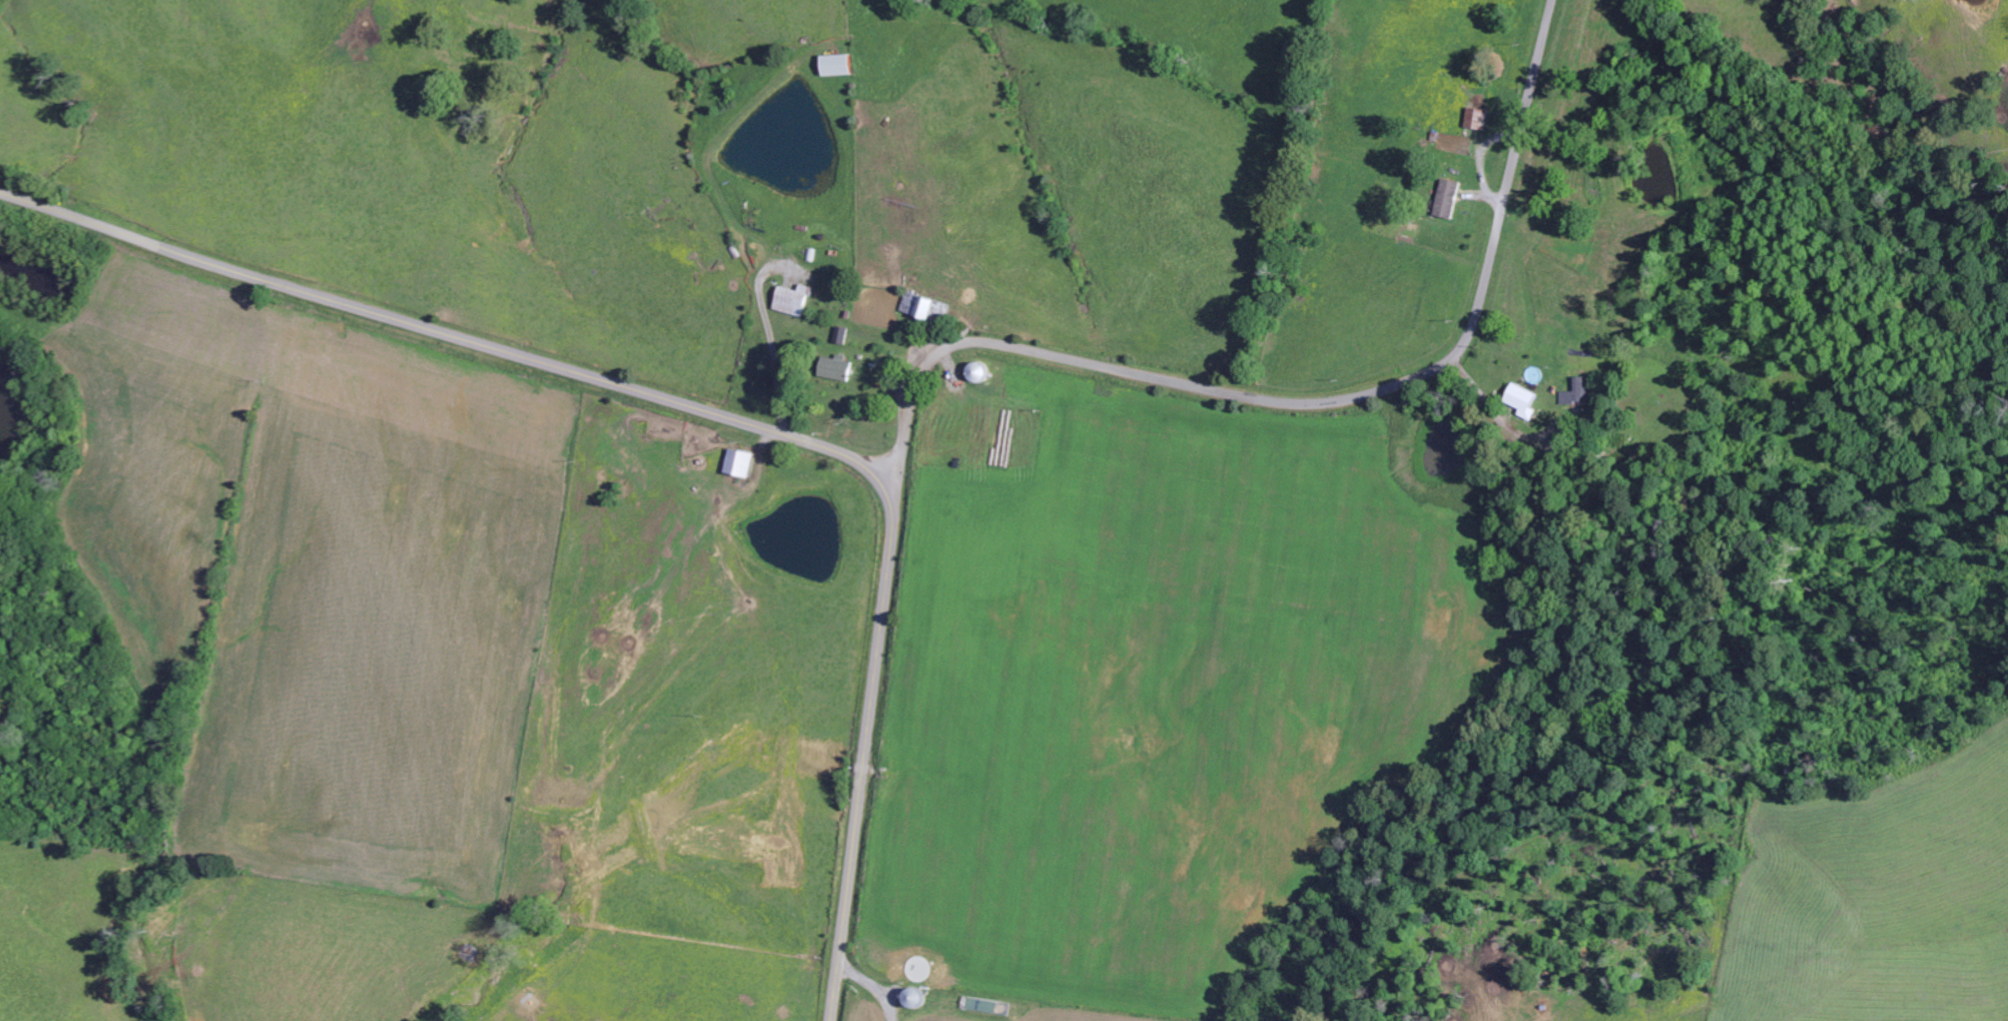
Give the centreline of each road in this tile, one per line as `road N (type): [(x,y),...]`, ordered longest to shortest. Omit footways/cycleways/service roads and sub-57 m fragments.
road 1 (secondary): [(829,1020),(892,526),(875,476),(809,441),(0,194)]
road 2 (residential): [(892,526),(913,396),(929,367),(956,347),(1014,347),(1302,404),(1382,388),(1449,357),(1478,307),(1552,0)]

